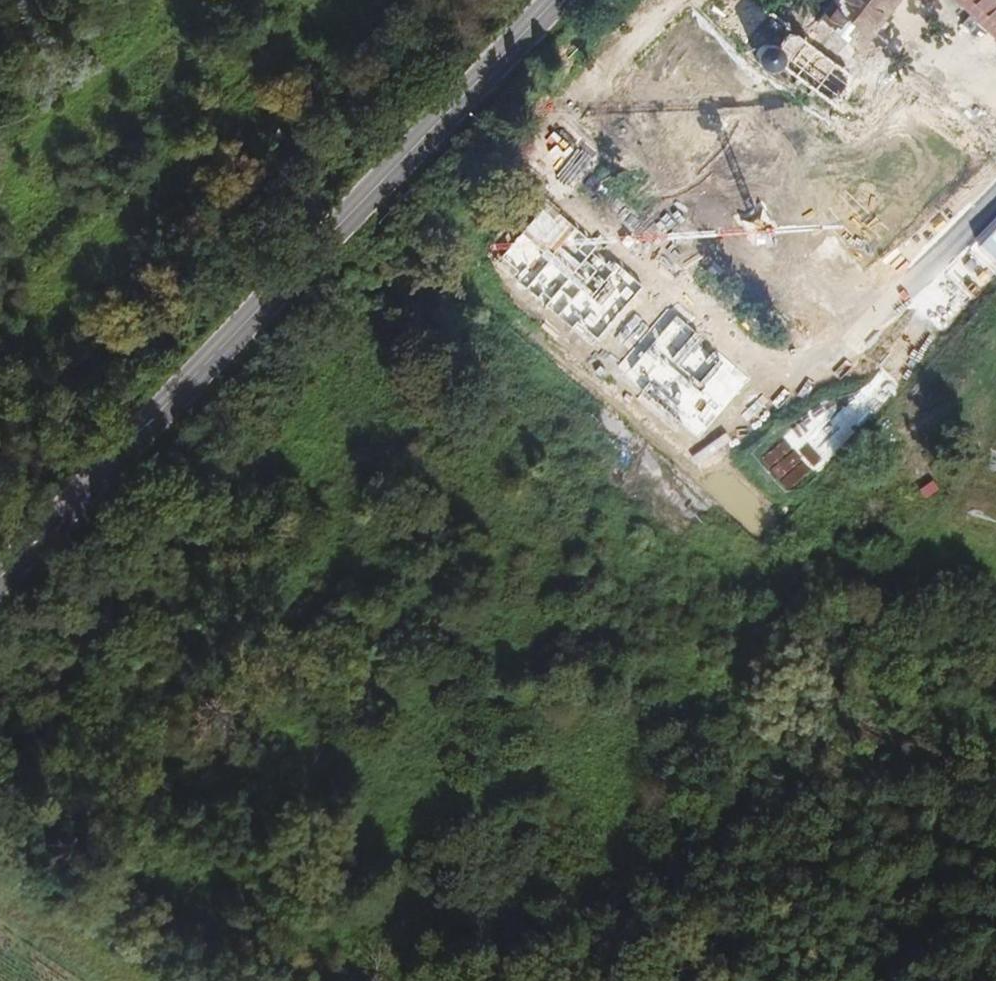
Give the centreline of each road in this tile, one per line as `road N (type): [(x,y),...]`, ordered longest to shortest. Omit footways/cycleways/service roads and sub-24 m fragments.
road 1 (secondary): [(0,568),(549,0)]
road 2 (unknown): [(995,196),(804,376),(751,354),(559,193)]
road 3 (unknown): [(683,0),(580,107)]

